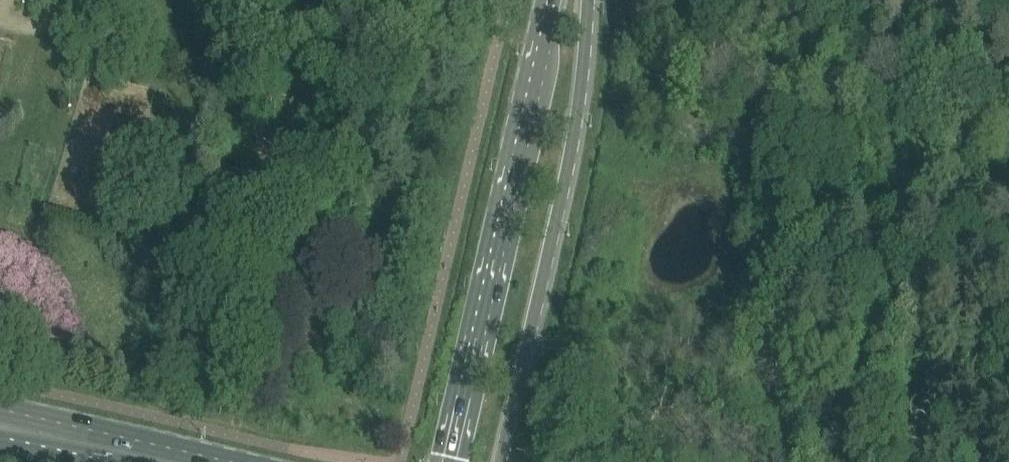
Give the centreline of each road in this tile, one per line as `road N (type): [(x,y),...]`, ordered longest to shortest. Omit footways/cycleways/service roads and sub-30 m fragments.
road 1 (secondary): [(550,0),(443,461)]
road 2 (secondary): [(513,461),(585,108),(592,0)]
road 3 (secondary): [(185,461),(0,423)]

